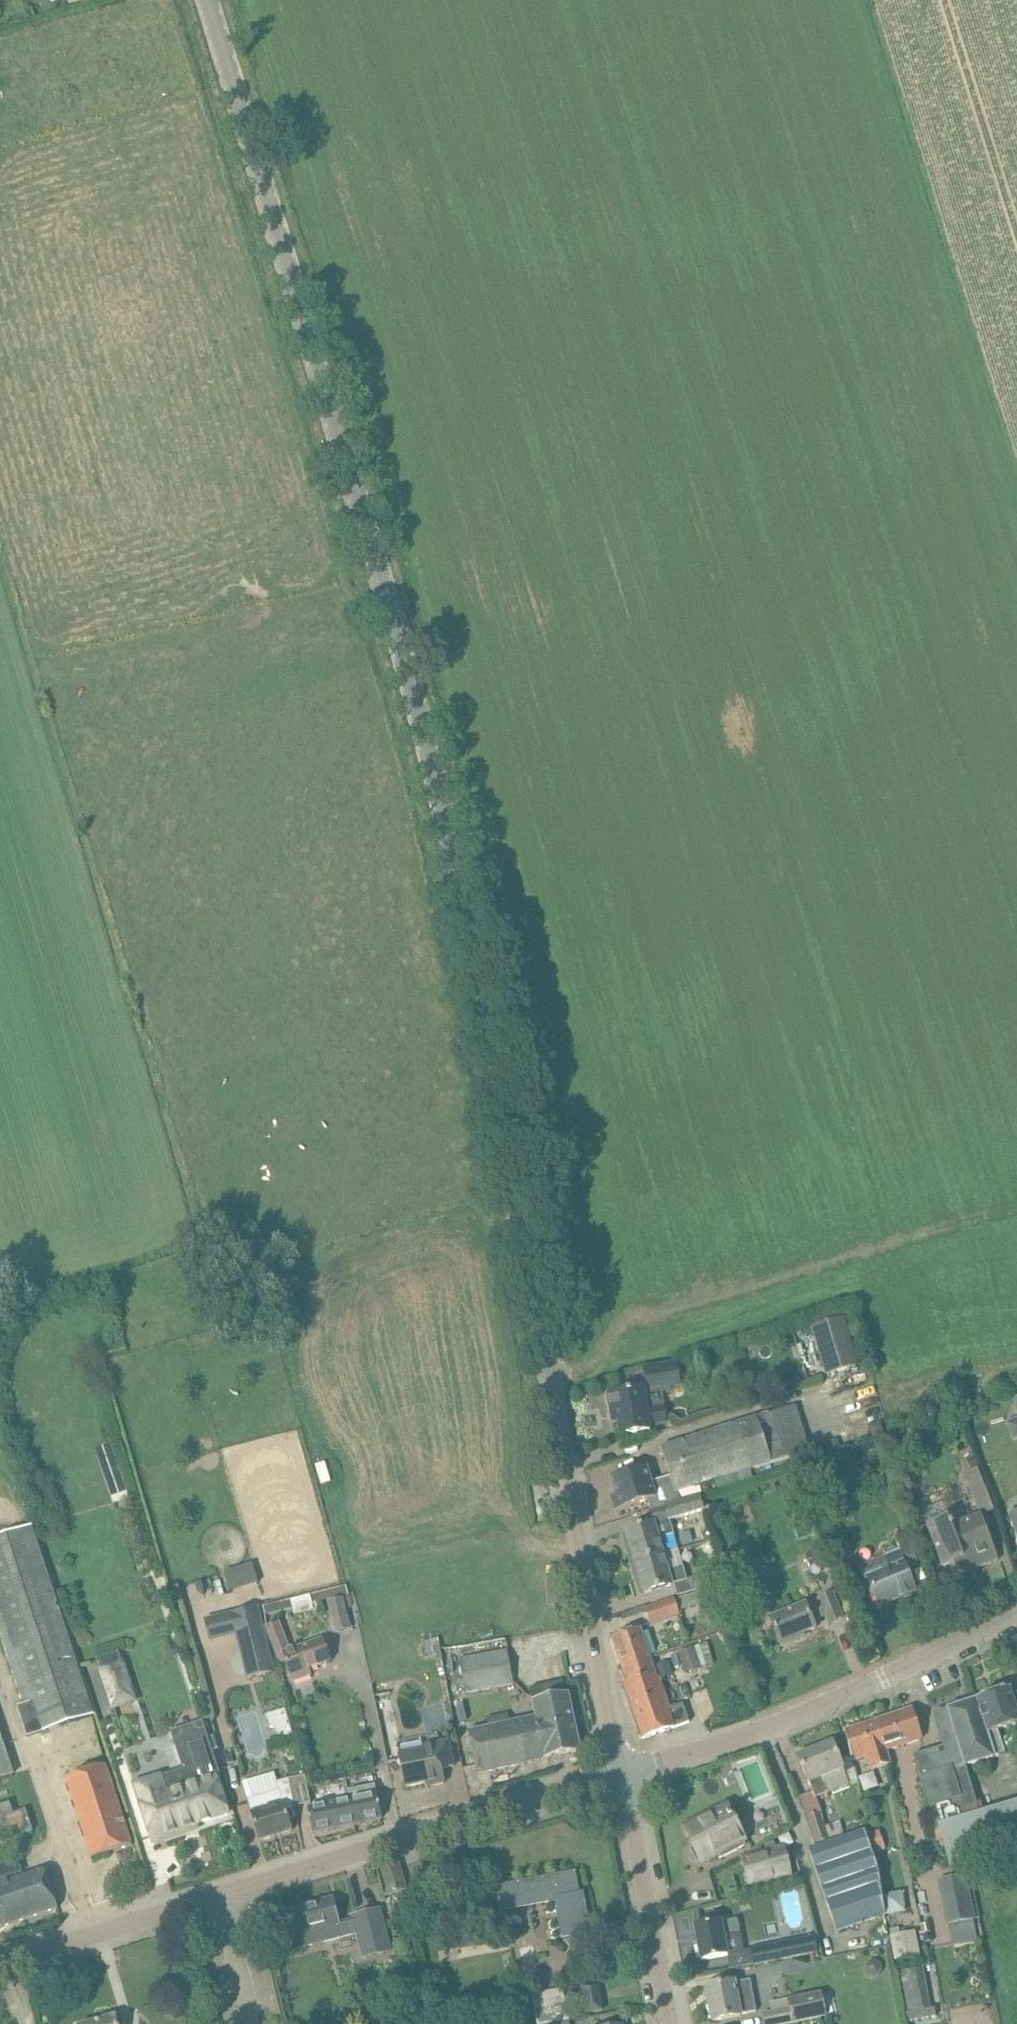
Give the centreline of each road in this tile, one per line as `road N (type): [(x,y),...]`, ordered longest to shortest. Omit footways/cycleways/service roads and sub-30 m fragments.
road 1 (tertiary): [(619,1775),(506,1106),(451,843),(388,603),(205,0)]
road 2 (tertiary): [(619,1775),(765,1731),(1016,1613)]
road 3 (tertiary): [(219,1896),(619,1775)]
road 4 (tertiary): [(668,2023),(619,1775)]
road 5 (tertiary): [(0,1964),(219,1896)]
road 6 (residential): [(251,2023),(219,1896)]

